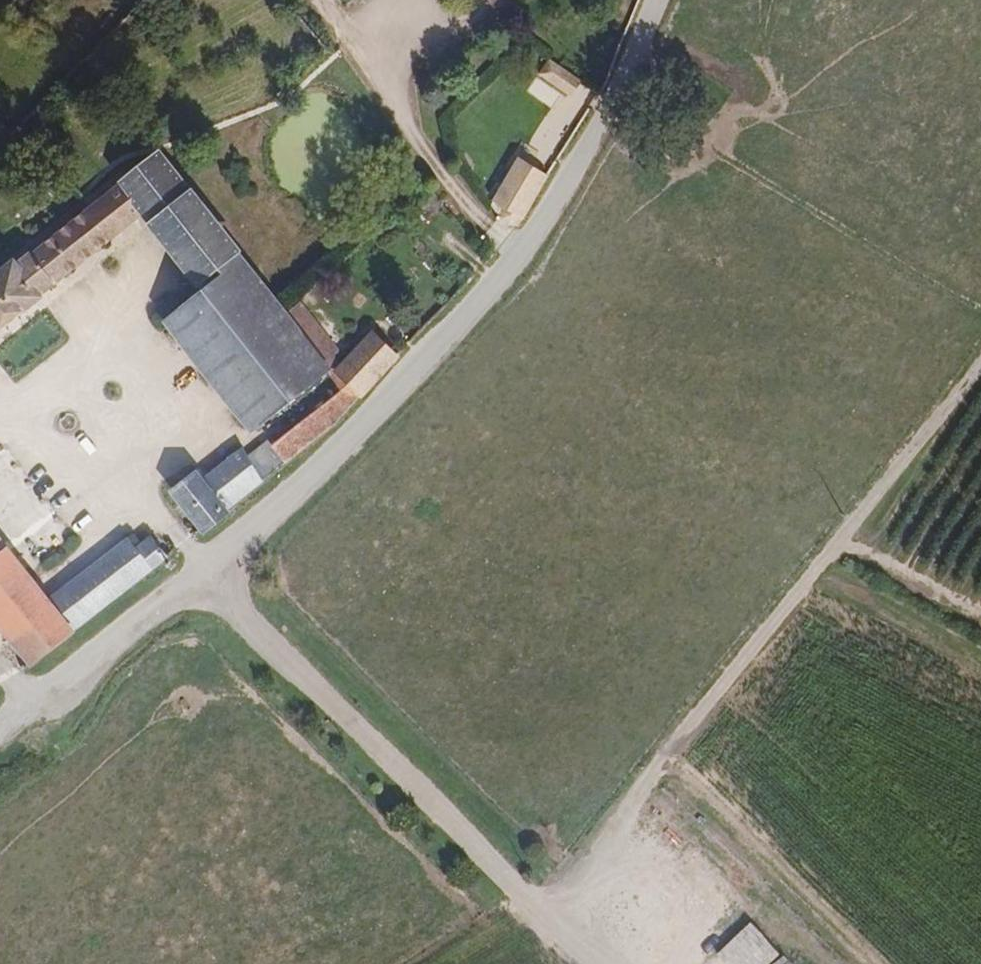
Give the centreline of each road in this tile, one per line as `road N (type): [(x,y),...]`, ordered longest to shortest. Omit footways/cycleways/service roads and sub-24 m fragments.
road 1 (unclassified): [(0,719),(199,572),(343,449),(528,247),(574,190),(658,0)]
road 2 (track): [(980,349),(593,850),(628,881)]
road 3 (track): [(593,963),(199,572)]
road 4 (track): [(980,614),(840,538)]

